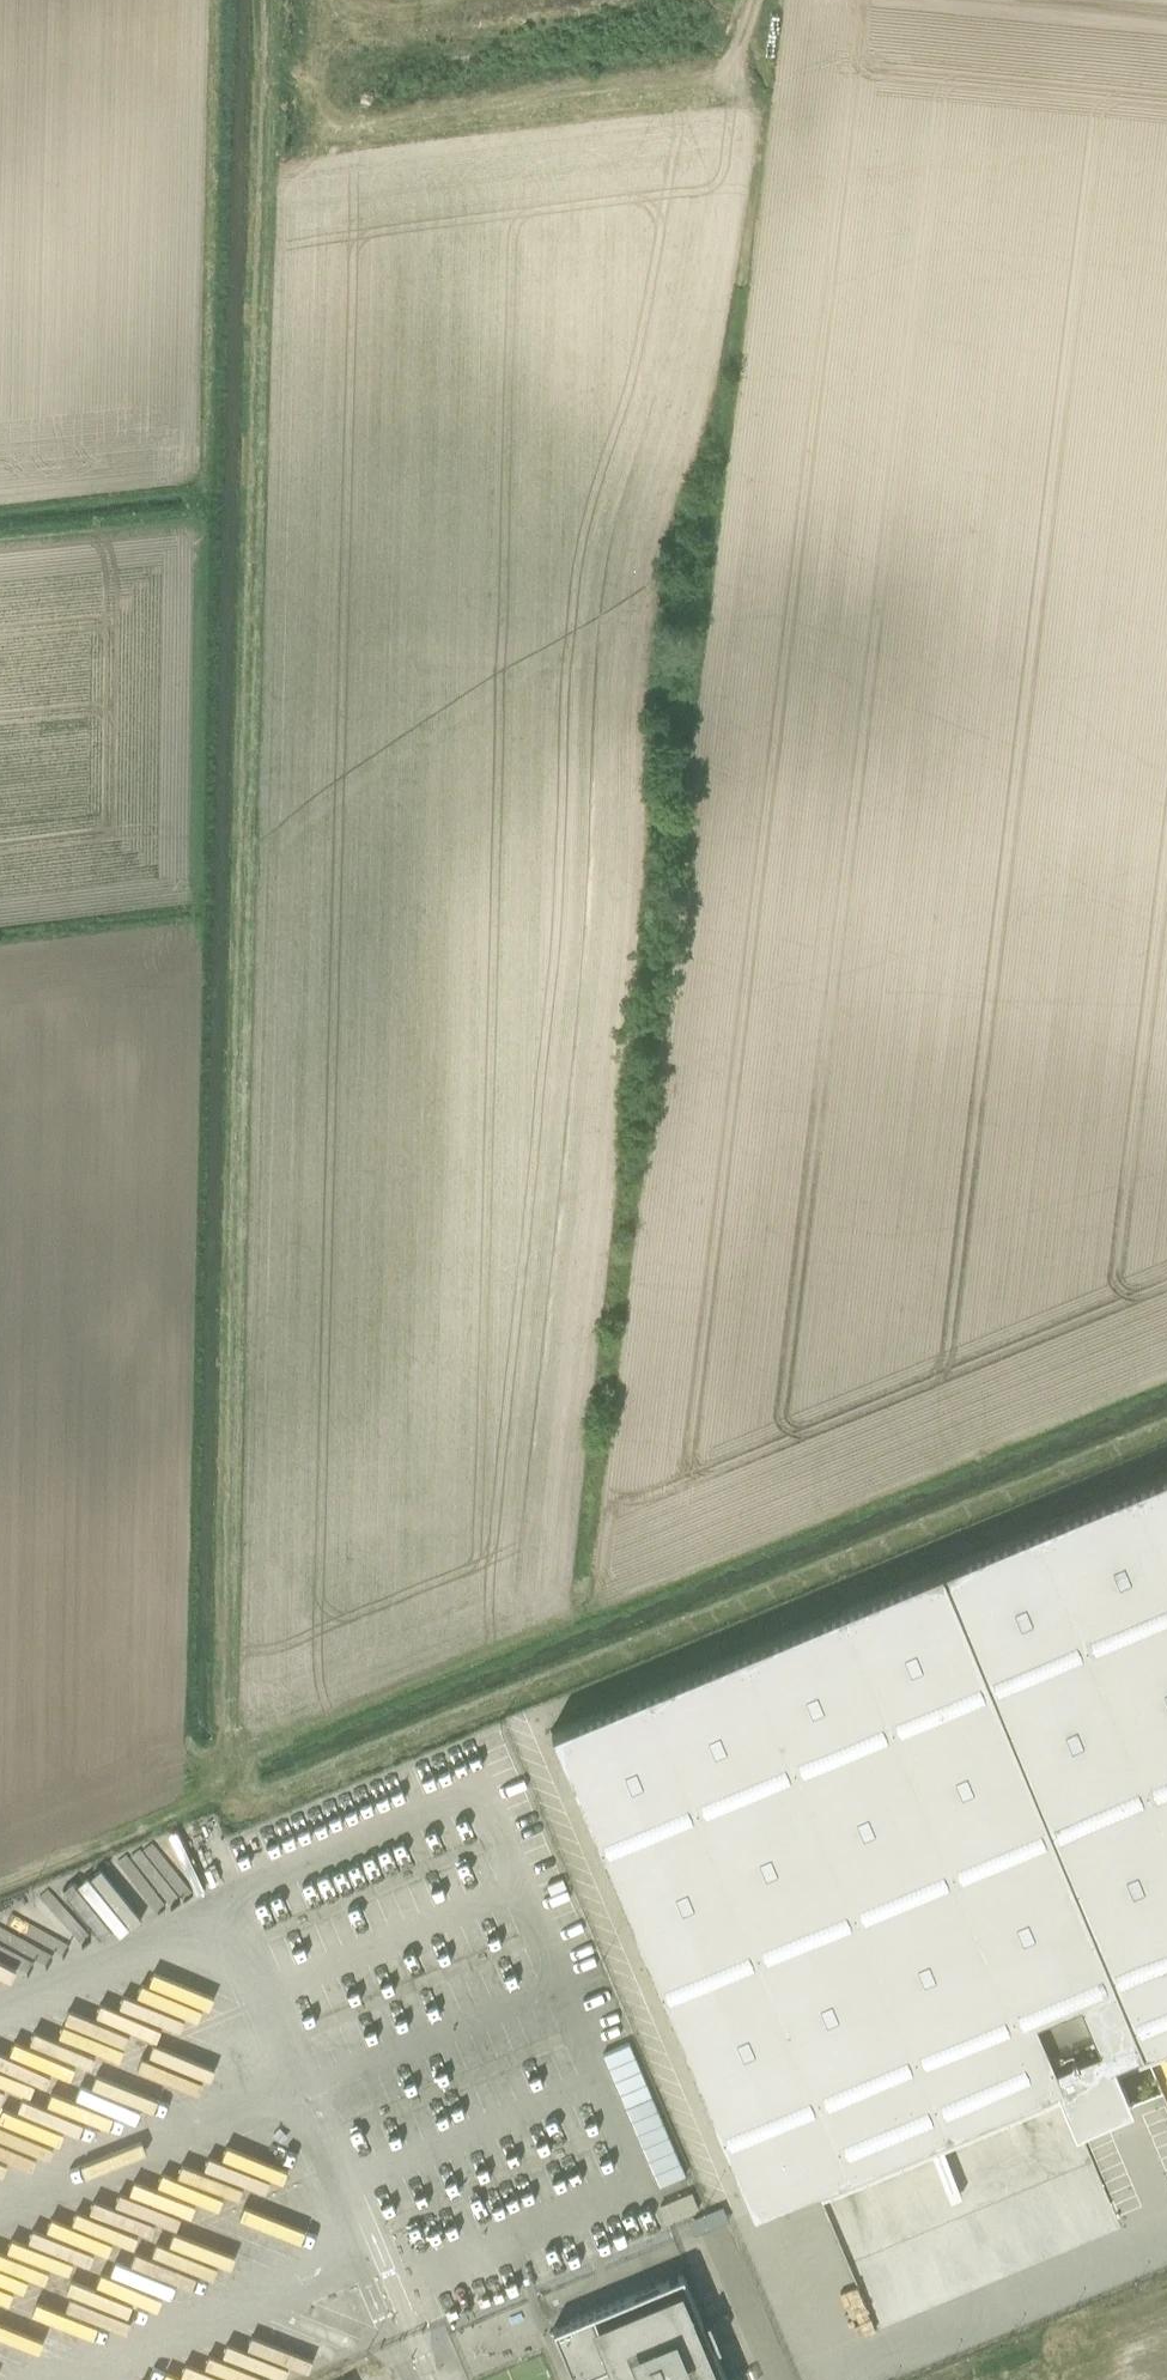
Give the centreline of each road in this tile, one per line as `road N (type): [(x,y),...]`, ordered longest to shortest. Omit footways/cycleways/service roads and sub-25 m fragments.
road 1 (track): [(0,1886),(199,1805),(230,1769)]

